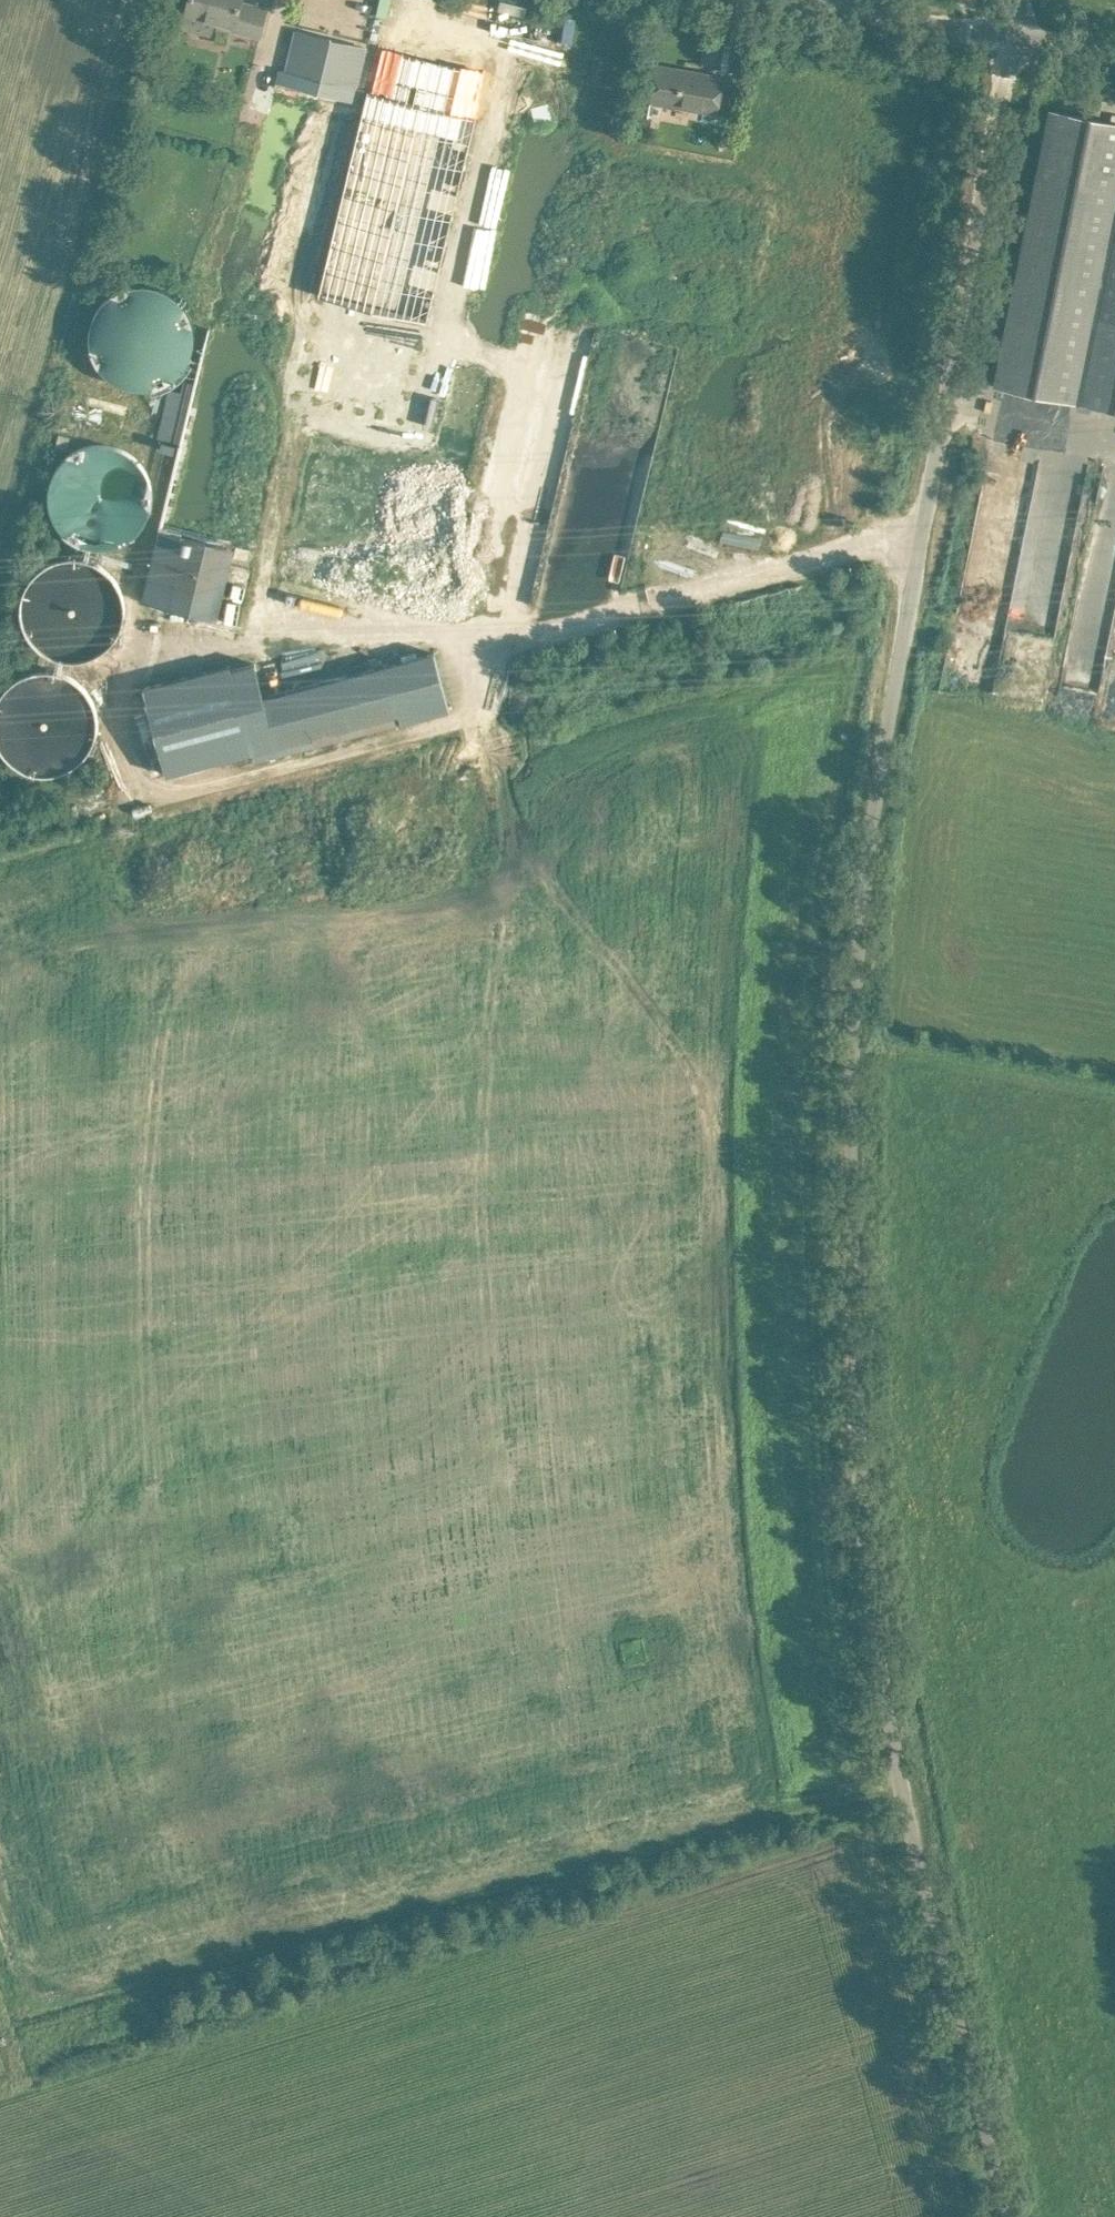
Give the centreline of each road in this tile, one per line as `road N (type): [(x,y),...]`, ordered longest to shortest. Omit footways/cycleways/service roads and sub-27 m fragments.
road 1 (unclassified): [(1005,2216),(930,1930),(887,1717),(854,1495),(839,1179),(861,838),(1012,31)]
road 2 (unclassified): [(1012,31),(845,0)]

